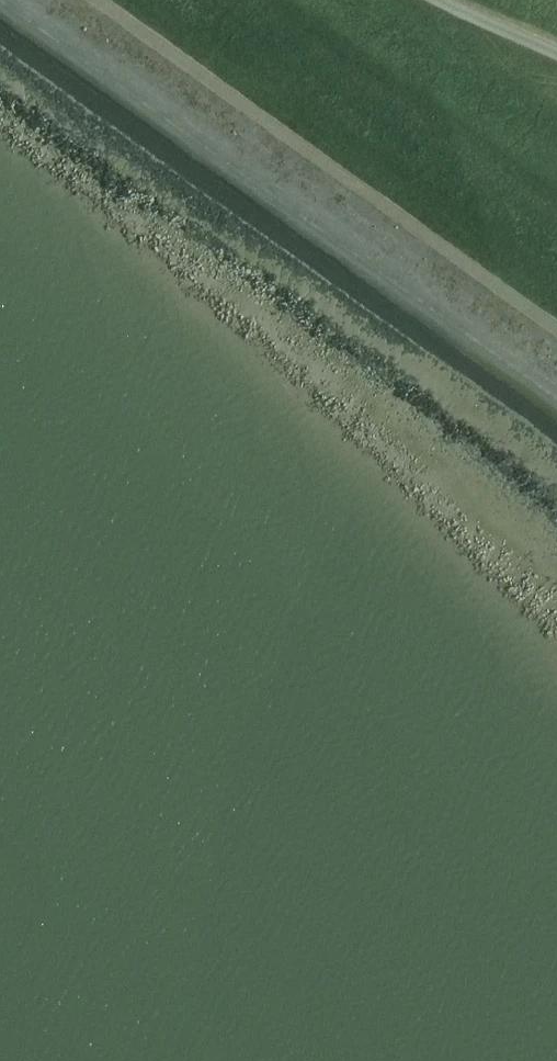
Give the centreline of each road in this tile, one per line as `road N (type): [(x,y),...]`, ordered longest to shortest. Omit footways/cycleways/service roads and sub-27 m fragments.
road 1 (trunk): [(317,0),(383,223),(487,648),(556,1047)]
road 2 (trunk): [(556,598),(401,0)]

